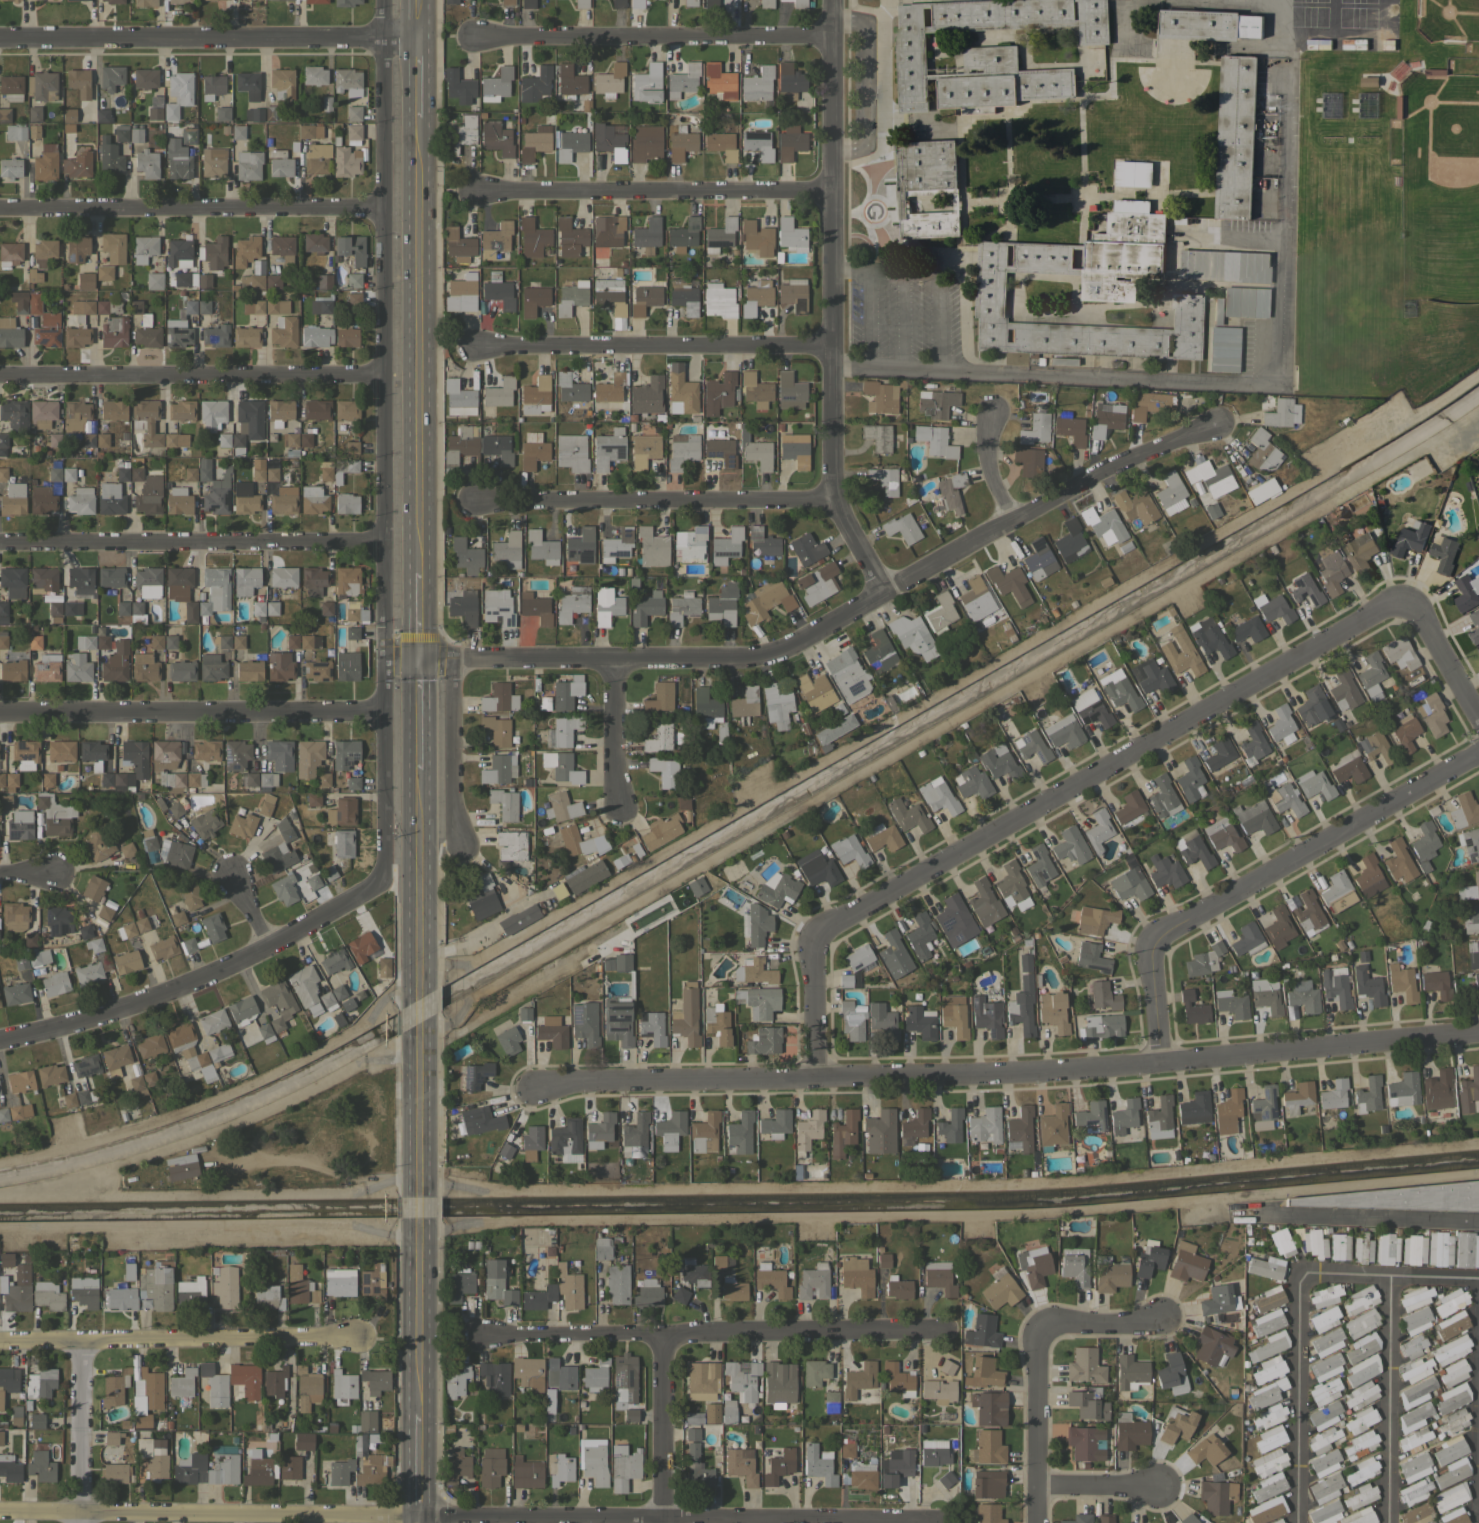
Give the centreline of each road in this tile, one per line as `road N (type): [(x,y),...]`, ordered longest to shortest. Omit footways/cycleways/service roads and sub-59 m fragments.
road 1 (residential): [(0,1510),(939,1522)]
road 2 (residential): [(1478,1032),(1160,1067),(545,1090)]
road 3 (residential): [(1408,595),(812,942),(813,1080)]
road 4 (residential): [(453,659),(776,654),(1011,527),(1216,437)]
road 5 (residential): [(385,660),(384,0)]
road 6 (residential): [(885,591),(832,500),(830,0)]
road 7 (residential): [(1478,755),(1147,945),(1160,1067)]
road 8 (residential): [(473,1332),(942,1329)]
road 9 (tertiary): [(419,572),(419,117)]
road 10 (residential): [(0,1038),(119,1007),(269,947),(383,879)]
road 11 (residential): [(0,41),(416,36)]
road 12 (residential): [(0,712),(385,715)]
road 13 (residential): [(0,370),(384,374)]
road 14 (residential): [(0,541),(384,541)]
road 15 (residential): [(0,209),(383,209)]
road 16 (residential): [(471,345),(831,347)]
road 17 (residential): [(470,37),(830,36)]
road 18 (residential): [(474,501),(832,500)]
road 19 (residential): [(475,190),(832,189)]
road 20 (residential): [(0,1341),(355,1341)]
road 21 (residential): [(383,879),(385,660)]
road 22 (tertiary): [(422,979),(419,768)]
road 23 (residential): [(1036,1522),(1033,1329)]
road 24 (residential): [(660,1522),(661,1331)]
road 25 (residential): [(78,1522),(79,1341)]
road 26 (residential): [(453,659),(460,838)]
road 27 (secondary): [(421,1412),(424,1257)]
road 28 (residential): [(1478,724),(1408,595)]
road 29 (residential): [(1165,1325),(1033,1329)]
road 30 (tertiary): [(425,1173),(424,1042)]
road 31 (residential): [(1166,1487),(1036,1487)]
road 32 (residential): [(609,781),(602,660)]

